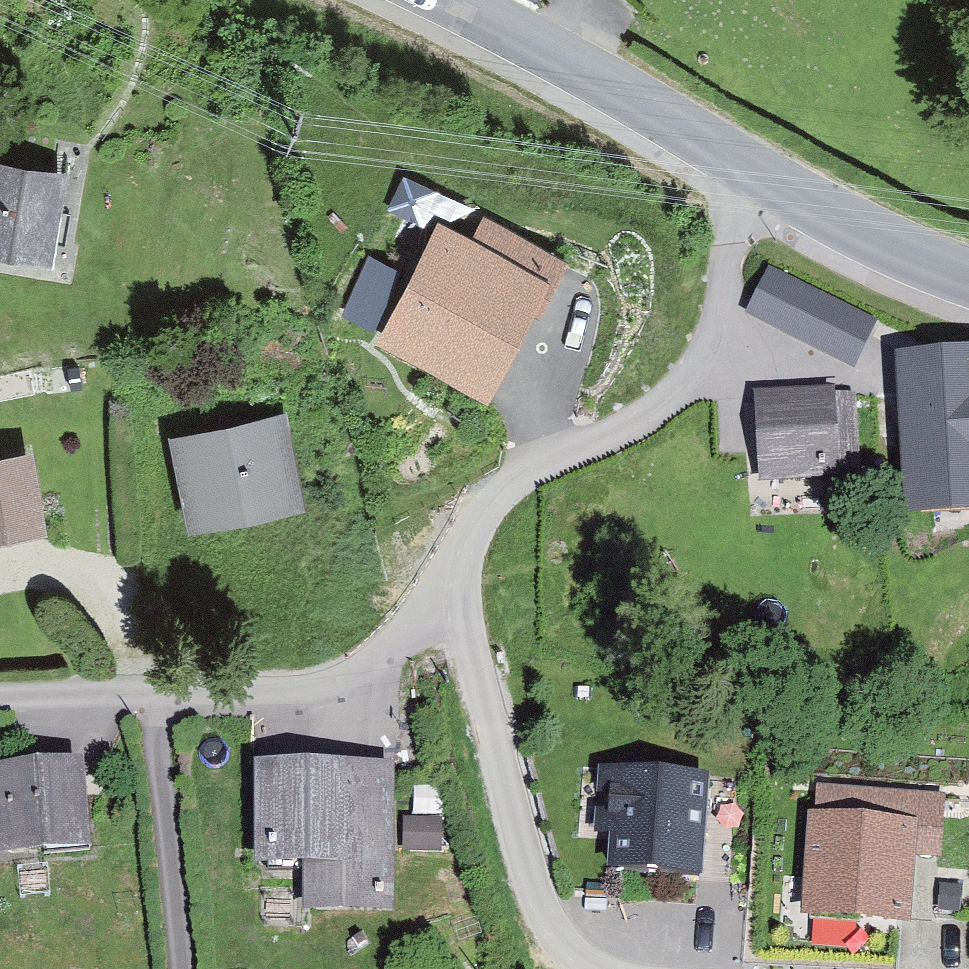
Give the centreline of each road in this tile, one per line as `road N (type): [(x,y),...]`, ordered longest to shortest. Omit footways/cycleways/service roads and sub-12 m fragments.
road 1 (residential): [(453,597),(460,553),(493,496),(639,420),(701,353),(750,171)]
road 2 (residential): [(0,697),(287,691),(338,680),(387,655),(453,597)]
road 3 (residential): [(600,968),(553,927),(533,884),(453,597)]
road 4 (tertiary): [(444,0),(554,53),(750,171)]
road 5 (tertiary): [(750,171),(827,216),(968,278)]

